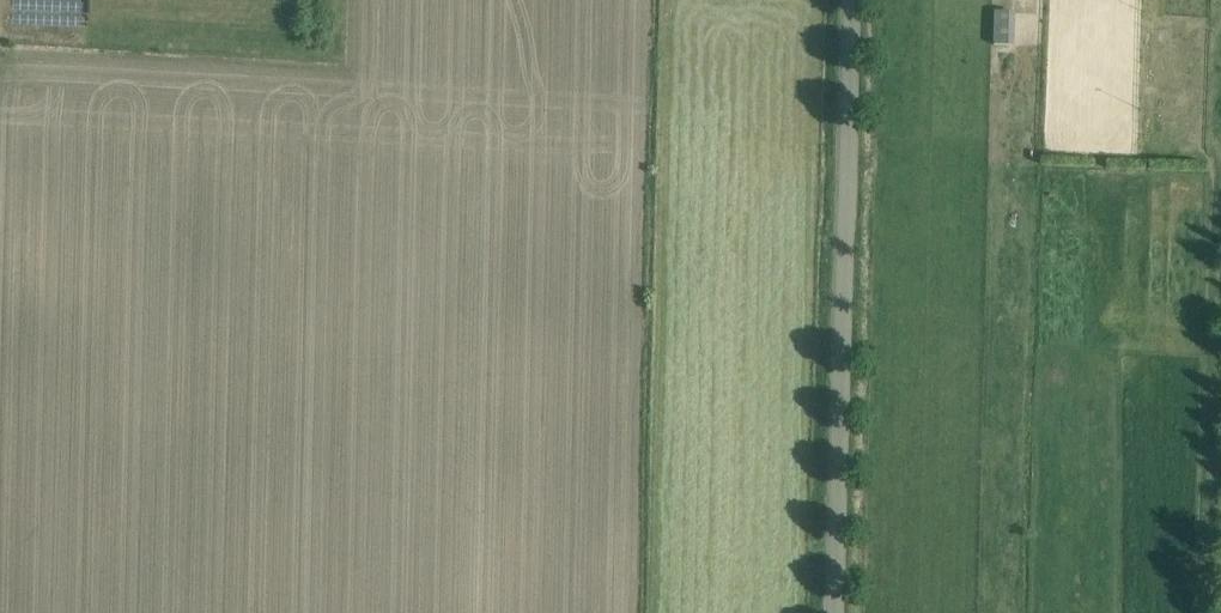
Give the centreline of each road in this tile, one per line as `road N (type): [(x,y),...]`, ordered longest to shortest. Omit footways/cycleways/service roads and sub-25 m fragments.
road 1 (unclassified): [(837,612),(855,0)]

